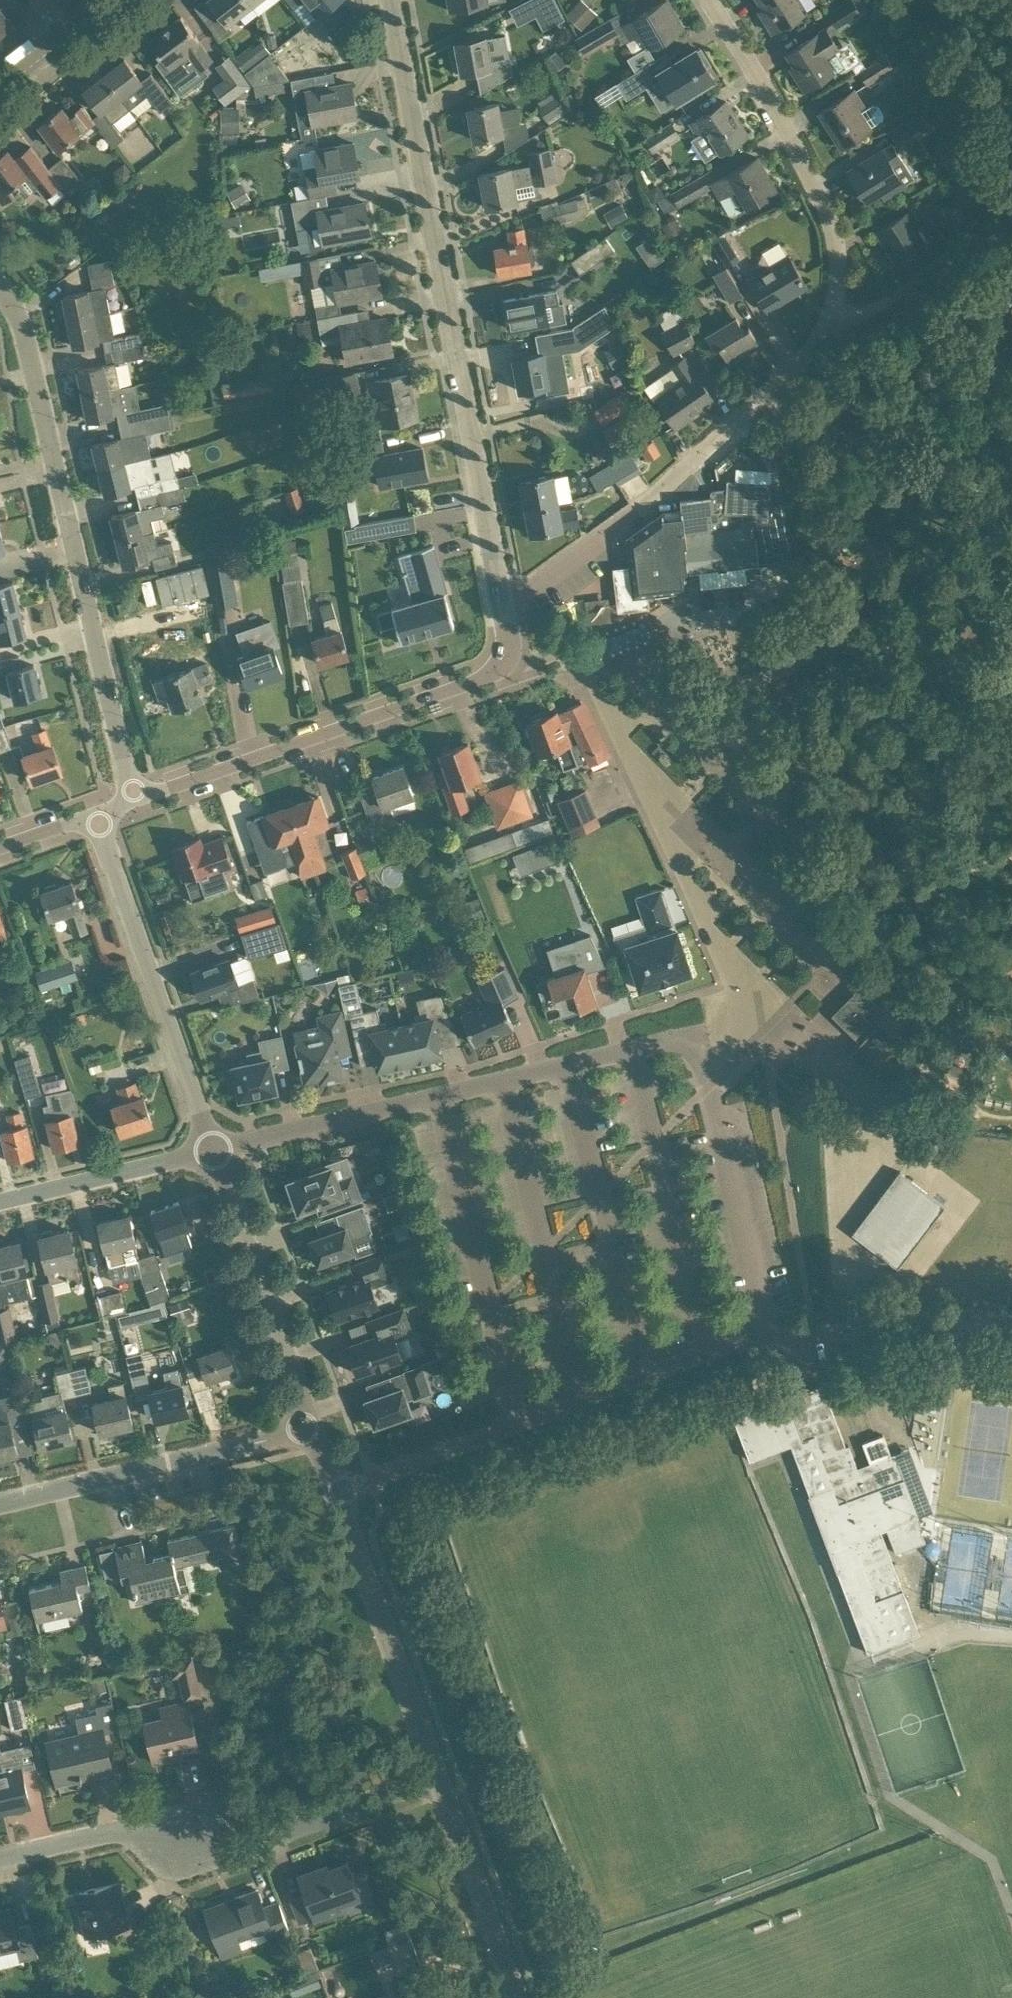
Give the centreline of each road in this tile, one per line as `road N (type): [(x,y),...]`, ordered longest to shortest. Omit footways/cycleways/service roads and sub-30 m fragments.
road 1 (residential): [(212,1149),(761,1018),(575,643)]
road 2 (unclassified): [(338,1492),(705,1349),(867,1326),(1011,1334)]
road 3 (residential): [(504,603),(390,0)]
road 4 (residential): [(134,797),(34,358),(0,283)]
road 5 (residential): [(0,1858),(125,1830),(267,1843),(439,1775)]
road 6 (residential): [(504,603),(660,491),(796,365),(831,312)]
road 7 (residential): [(134,797),(505,663)]
road 8 (residential): [(212,1149),(94,813)]
road 9 (residential): [(831,312),(838,255),(832,214),(707,0)]
road 10 (residential): [(0,1502),(313,1427)]
road 11 (unclassified): [(439,1775),(338,1492)]
road 12 (unclassified): [(313,1427),(212,1149)]
road 13 (track): [(1011,500),(967,489),(788,414),(767,393)]
road 14 (unclassified): [(519,1997),(439,1775)]
road 15 (unclassified): [(0,1201),(212,1149)]
road 16 (residential): [(831,312),(860,320),(891,307),(996,217)]
road 17 (track): [(835,635),(912,651),(1011,704)]
road 18 (tertiary): [(0,83),(104,0)]

